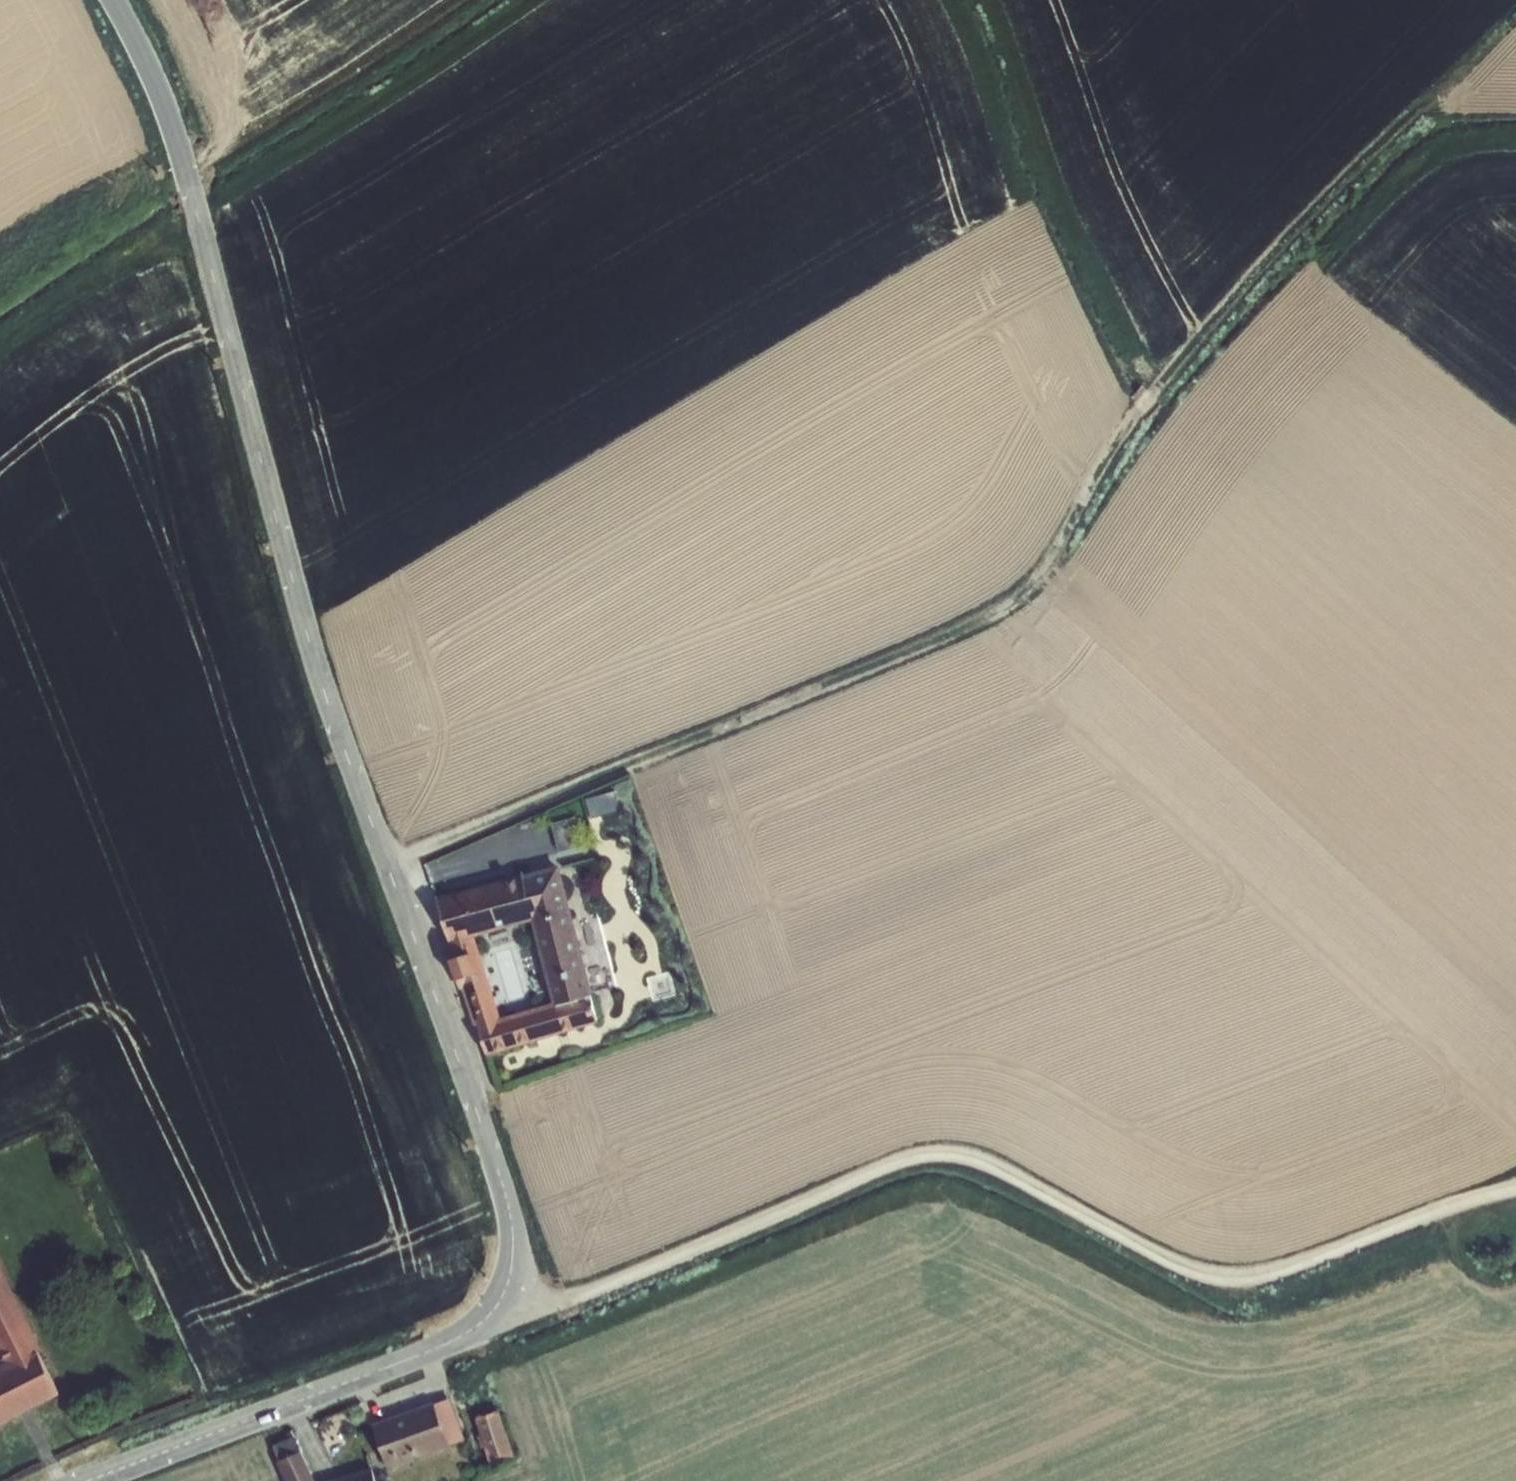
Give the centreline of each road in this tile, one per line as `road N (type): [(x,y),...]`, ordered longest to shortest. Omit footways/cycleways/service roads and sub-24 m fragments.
road 1 (tertiary): [(104,1480),(453,1340),(511,1299),(514,1267),(505,1196),(332,709),(193,190),(141,45),(116,0)]

